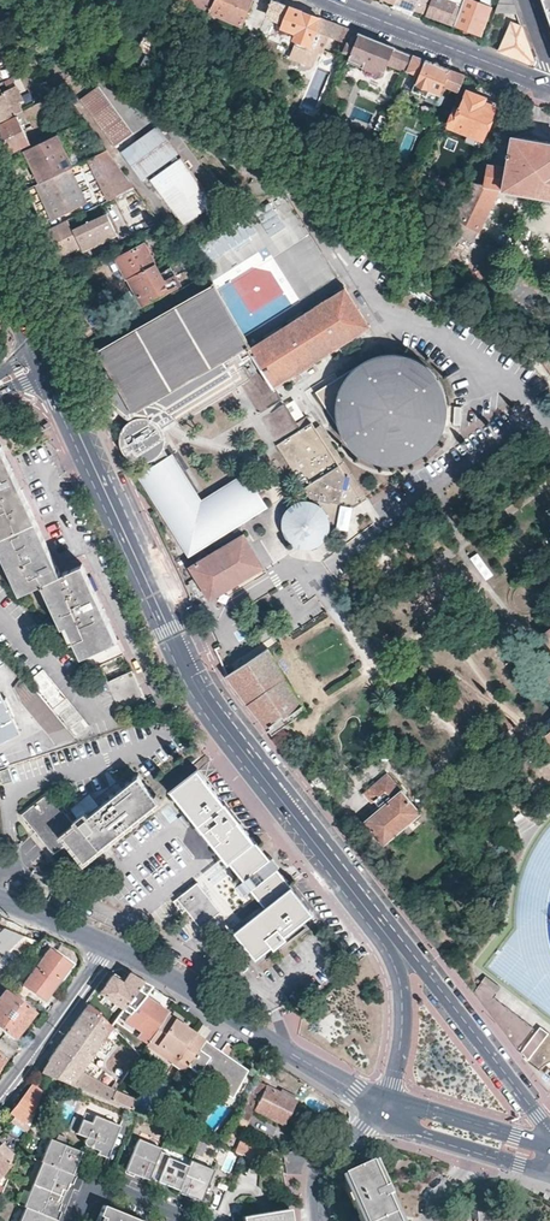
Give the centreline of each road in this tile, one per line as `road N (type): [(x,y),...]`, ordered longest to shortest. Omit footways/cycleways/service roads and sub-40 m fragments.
road 1 (secondary): [(55,378),(197,687),(394,943)]
road 2 (secondary): [(110,944),(383,1107)]
road 3 (secondary): [(549,1132),(411,951),(394,943)]
road 4 (residential): [(549,84),(330,0)]
road 5 (residential): [(110,944),(0,1099)]
road 6 (secondary): [(394,943),(404,1010),(383,1107)]
road 7 (secondary): [(408,1116),(413,1132),(533,1170),(549,1160)]
road 8 (secondary): [(549,1160),(539,1142),(516,1134),(427,1109),(408,1116)]
road 9 (residential): [(188,1220),(93,1182),(76,1220)]
road 10 (tertiary): [(383,1107),(323,1165),(320,1220)]
road 11 (secondary): [(0,895),(110,944)]

